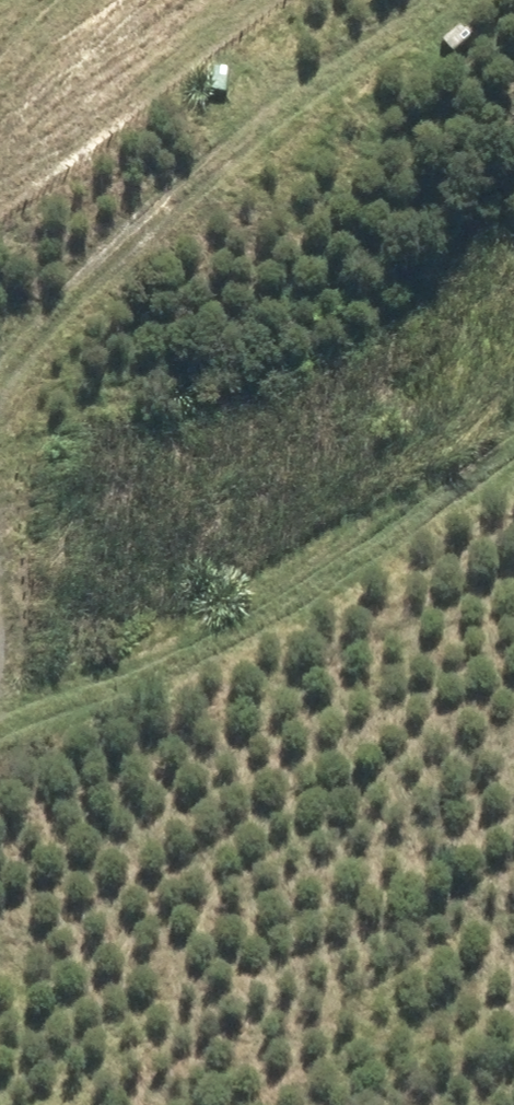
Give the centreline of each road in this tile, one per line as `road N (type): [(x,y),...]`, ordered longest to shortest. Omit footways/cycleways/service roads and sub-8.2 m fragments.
road 1 (track): [(0,732),(513,411)]
road 2 (track): [(0,370),(66,277),(410,0)]

